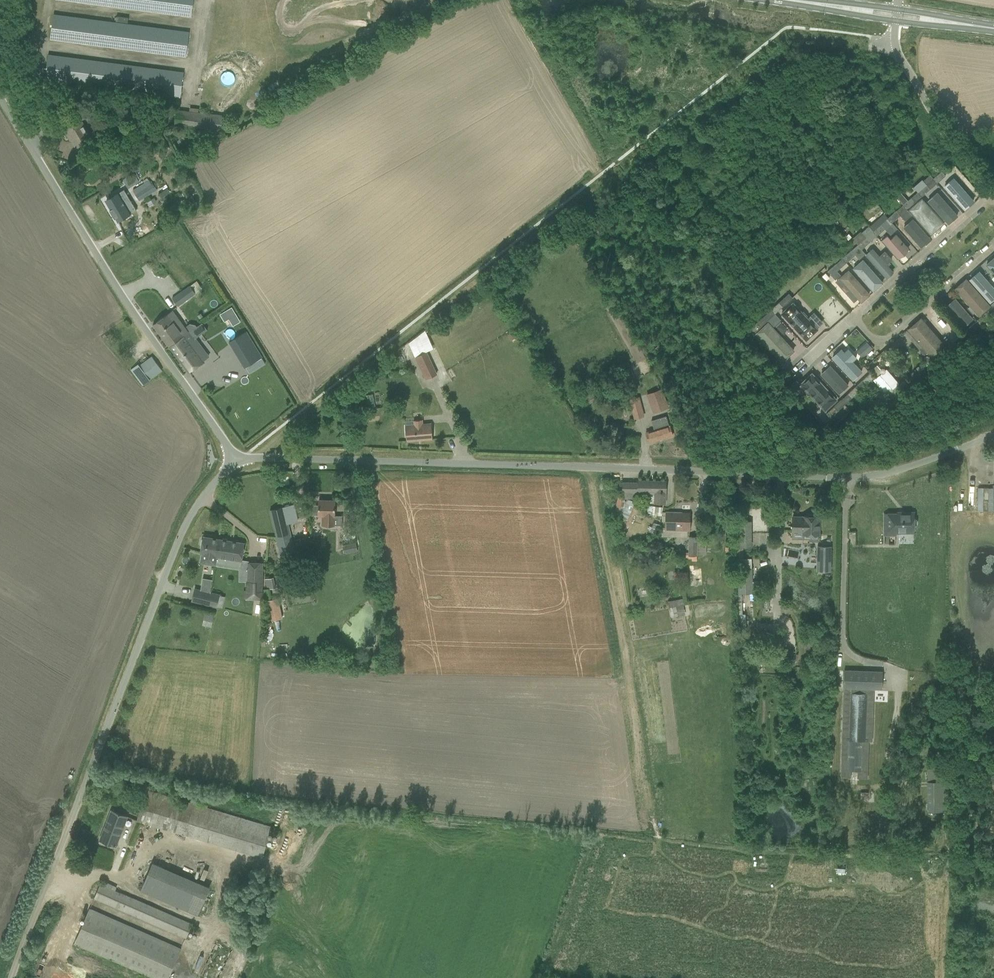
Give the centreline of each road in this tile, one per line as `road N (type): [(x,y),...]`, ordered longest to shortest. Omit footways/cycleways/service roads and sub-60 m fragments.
road 1 (unclassified): [(238,460),(838,477),(880,474),(993,435)]
road 2 (unclassified): [(12,977),(174,550),(211,487),(238,460)]
road 3 (unclassified): [(238,460),(154,346),(0,97)]
road 4 (residential): [(993,194),(877,296),(874,314),(882,325),(898,326),(993,243)]
road 5 (unclassified): [(993,194),(920,92),(896,49),(895,21)]

